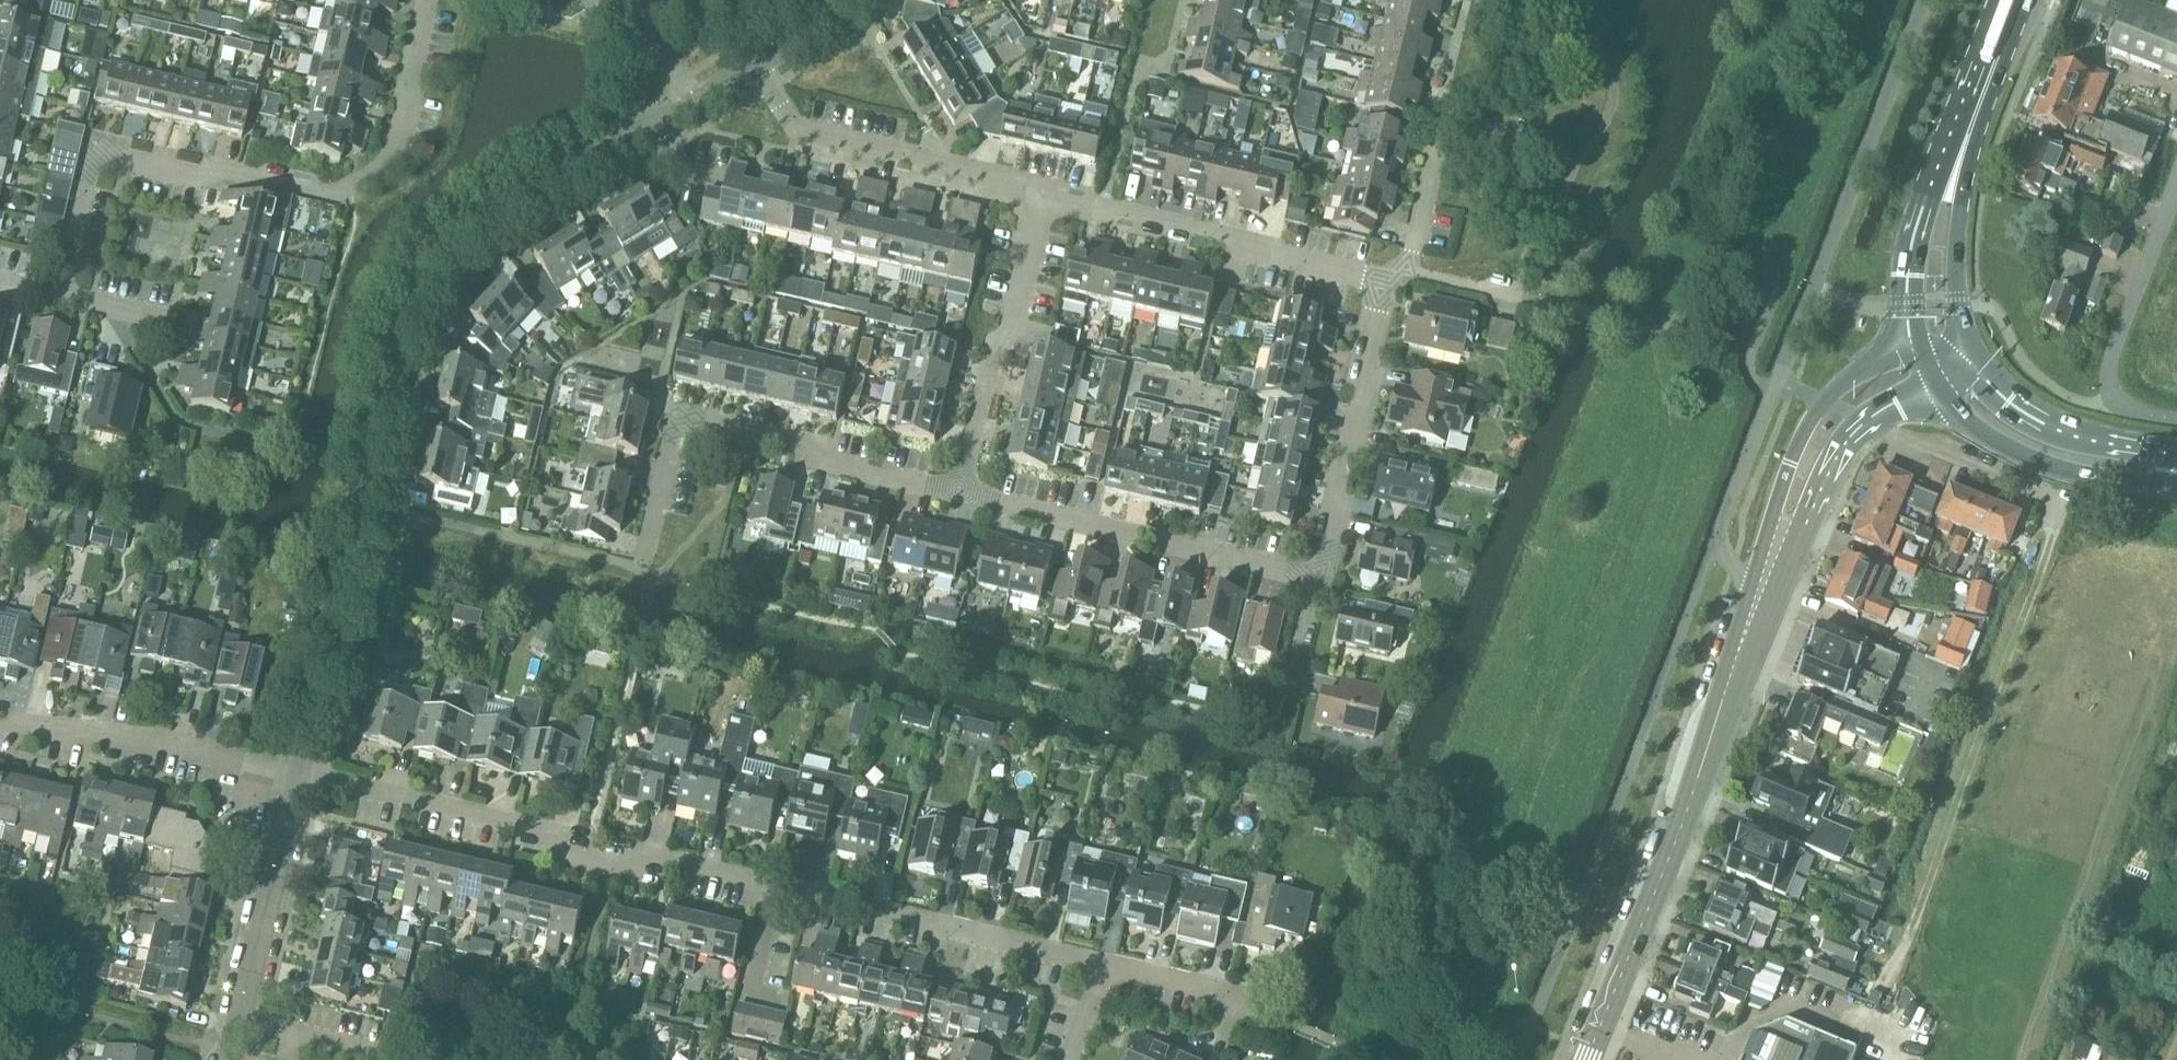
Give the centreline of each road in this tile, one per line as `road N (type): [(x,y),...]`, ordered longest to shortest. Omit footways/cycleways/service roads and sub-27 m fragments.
road 1 (residential): [(1103,962),(847,905),(772,904),(756,888),(639,859),(611,865),(570,853),(555,836),(296,773)]
road 2 (residential): [(296,773),(408,325),(442,268),(694,107)]
road 3 (residential): [(428,0),(393,162),(342,196),(308,200),(125,161),(88,191),(68,294),(0,279)]
road 4 (tertiary): [(1589,1059),(1705,765),(1780,543)]
road 5 (track): [(1895,985),(2059,500)]
road 6 (residential): [(958,496),(833,466),(777,436),(679,413),(643,554)]
road 7 (residential): [(1317,575),(958,496)]
road 8 (residential): [(1389,282),(1040,188)]
road 9 (residential): [(1040,188),(798,130),(759,65)]
road 10 (residential): [(958,496),(991,355),(1013,317),(1040,188)]
road 11 (residential): [(1317,575),(1389,282)]
road 12 (residential): [(296,773),(148,742),(0,728)]
road 13 (residential): [(231,1059),(296,773)]
road 14 (unclassified): [(2176,419),(2131,410),(2108,375),(2176,185)]
road 15 (primary): [(1936,393),(2010,449),(2088,480),(2176,480)]
road 16 (primary): [(2176,458),(2037,421),(1978,360)]
road 17 (primary): [(1958,162),(1924,216),(1915,273),(1929,354)]
road 18 (residential): [(2059,500),(1869,428)]
road 19 (primary): [(1978,360),(1958,306),(1958,162)]
road 20 (primary): [(2017,0),(1958,162)]
road 21 (residential): [(1258,1002),(1103,962)]
road 22 (residential): [(694,107),(637,17),(588,0)]
road 23 (residential): [(1438,114),(1404,268)]
road 24 (tertiary): [(1827,404),(1792,462),(1780,543)]
road 25 (tertiary): [(1780,543),(1869,428)]

